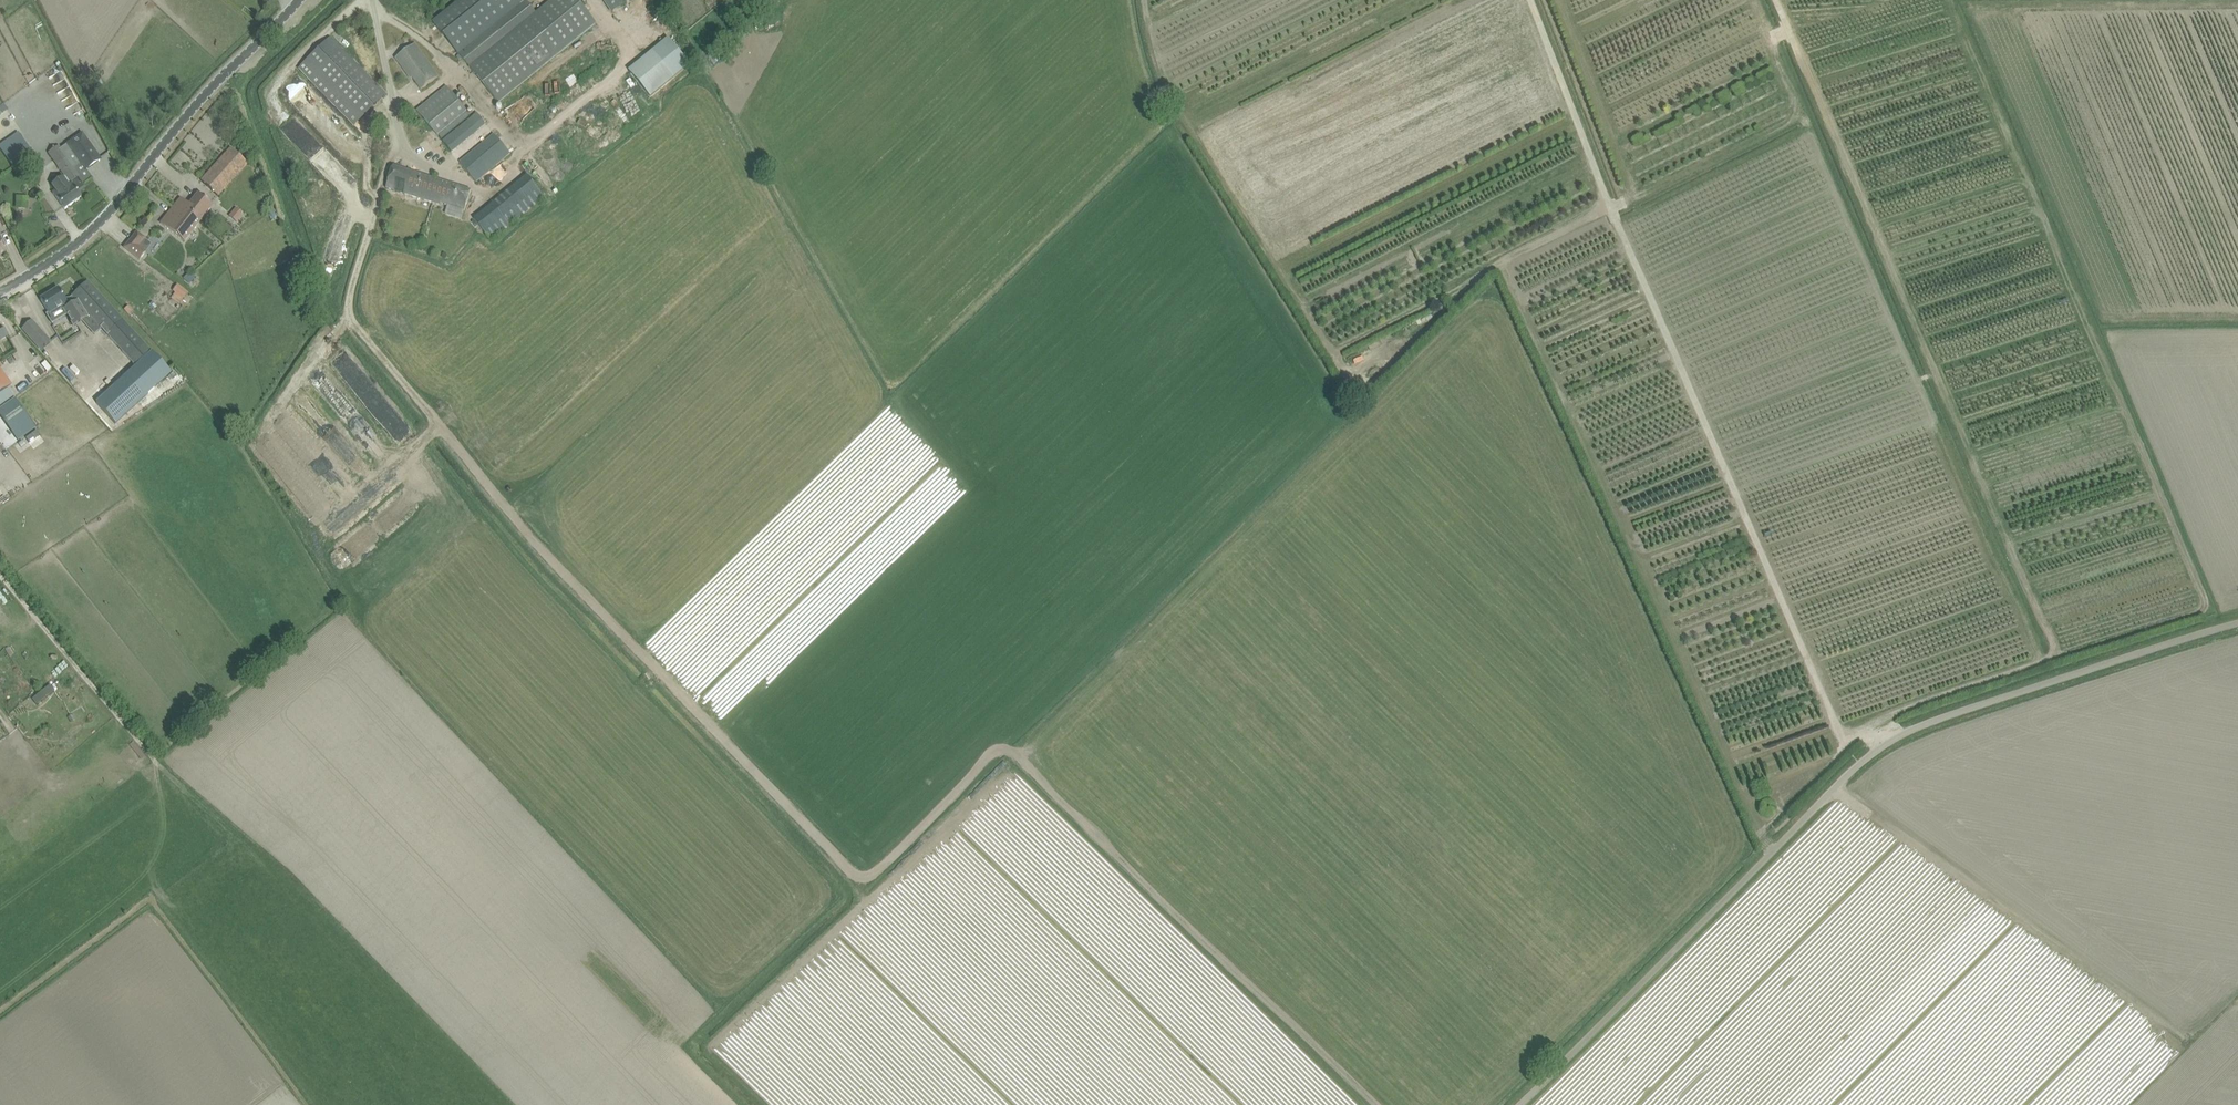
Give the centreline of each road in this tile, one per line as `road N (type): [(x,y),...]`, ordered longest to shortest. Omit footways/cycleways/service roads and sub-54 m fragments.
road 1 (track): [(439,424),(588,598),(856,875),(876,870),(987,756),(1009,751),(1377,1104)]
road 2 (unclassified): [(1525,1104),(1889,739),(2237,624)]
road 3 (unclassified): [(0,287),(64,251),(296,0)]

